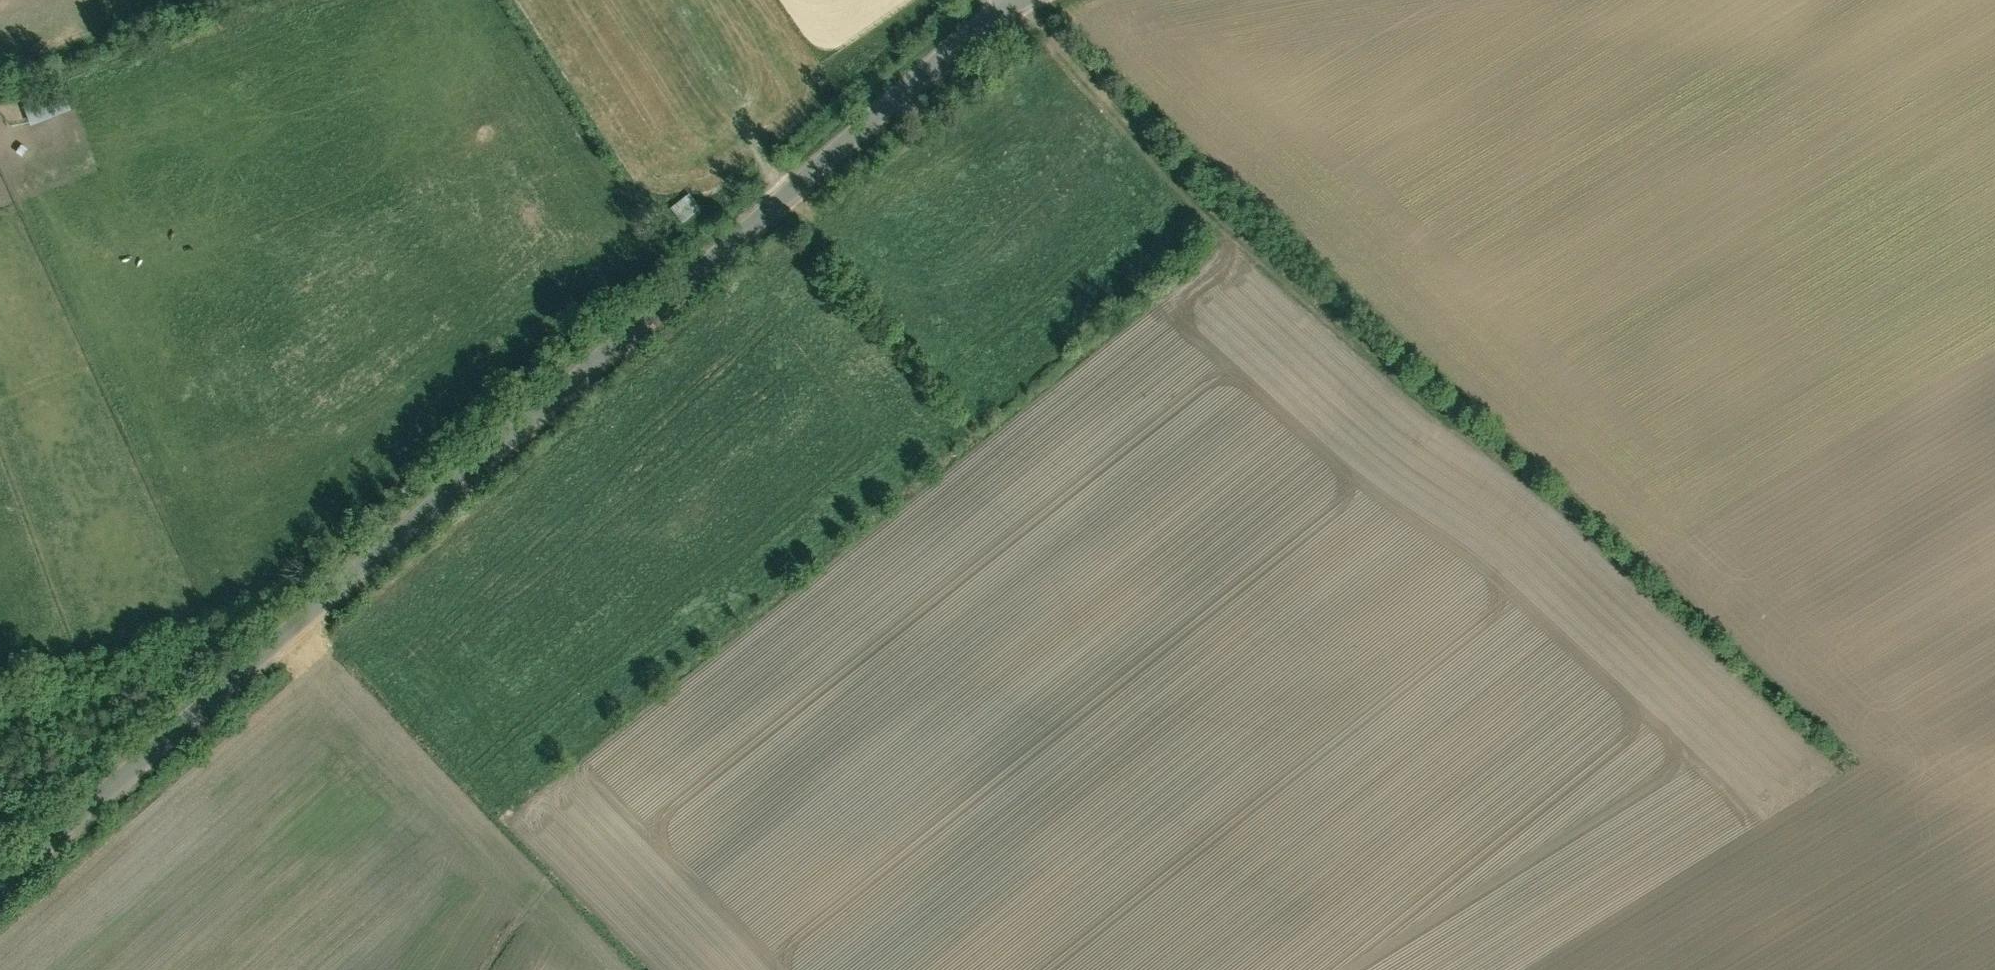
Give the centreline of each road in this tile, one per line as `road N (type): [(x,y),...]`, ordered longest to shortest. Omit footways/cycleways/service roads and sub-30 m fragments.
road 1 (unclassified): [(1006,0),(0,892)]

